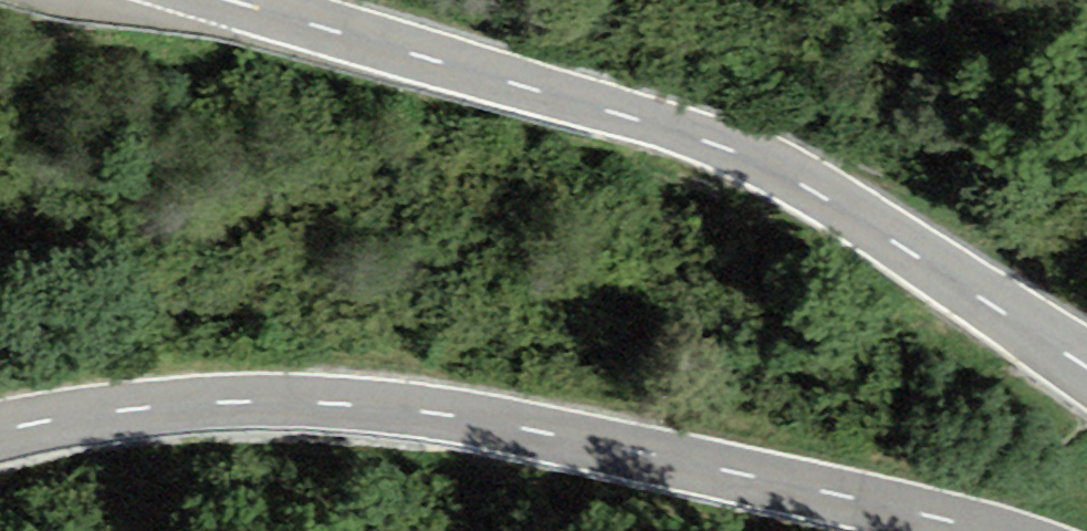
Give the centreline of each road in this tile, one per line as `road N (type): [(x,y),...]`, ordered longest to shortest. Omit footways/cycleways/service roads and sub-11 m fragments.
road 1 (tertiary): [(0,429),(139,406),(247,400),(434,410),(988,530)]
road 2 (tertiary): [(1086,367),(744,154),(240,0)]

